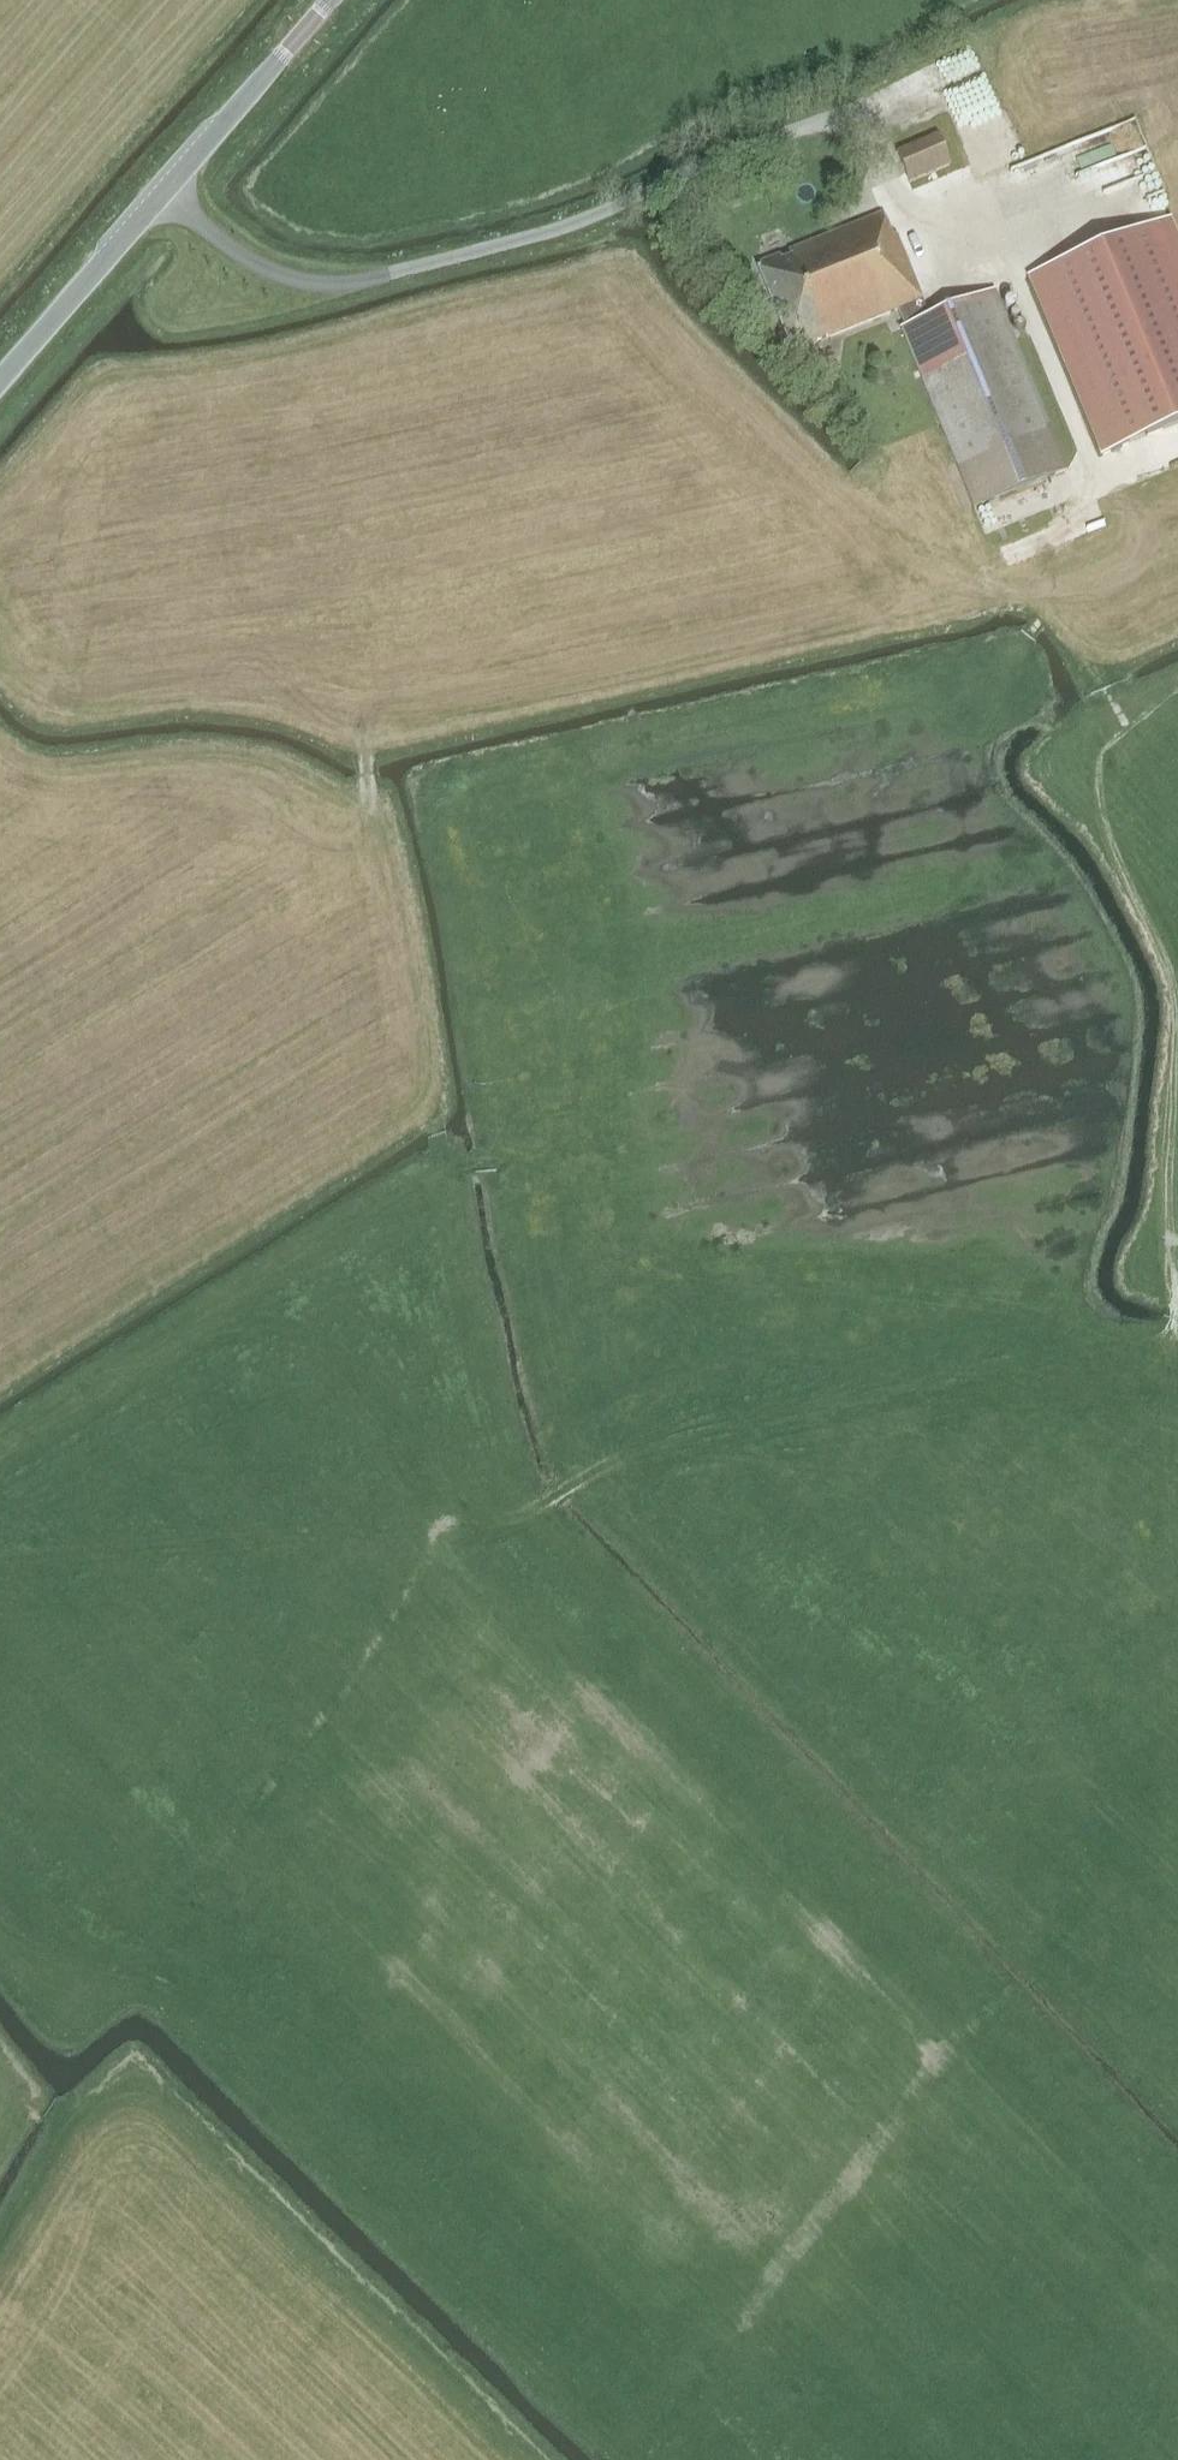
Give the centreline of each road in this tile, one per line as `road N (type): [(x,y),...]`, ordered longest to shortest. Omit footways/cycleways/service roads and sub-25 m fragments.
road 1 (tertiary): [(0,380),(330,0)]

